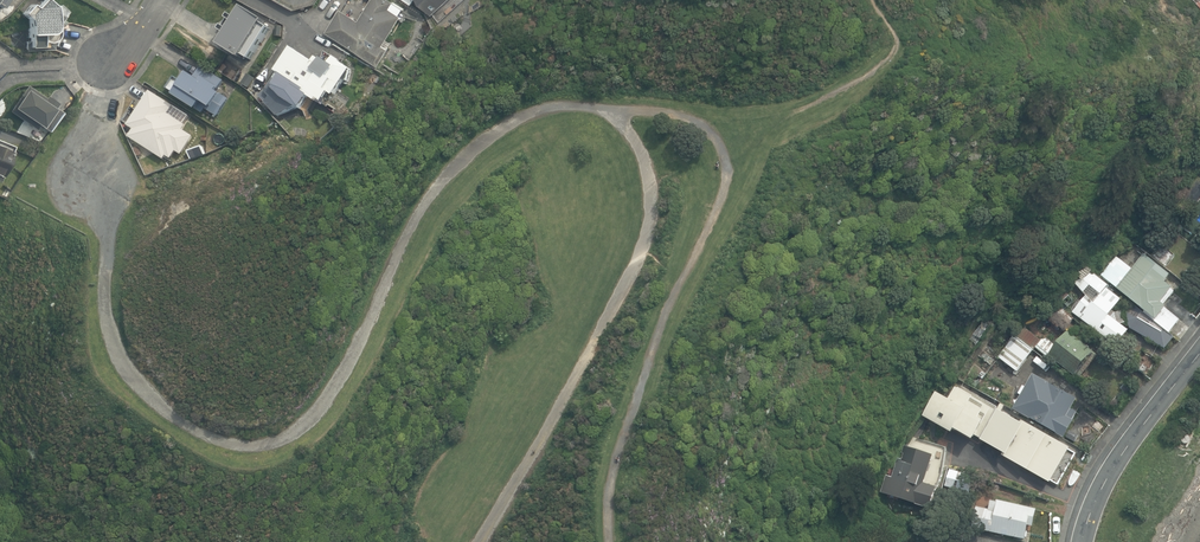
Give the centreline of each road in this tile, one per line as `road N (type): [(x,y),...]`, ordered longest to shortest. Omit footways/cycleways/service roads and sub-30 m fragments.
road 1 (secondary): [(1081,541),(1108,469),(1199,354)]

